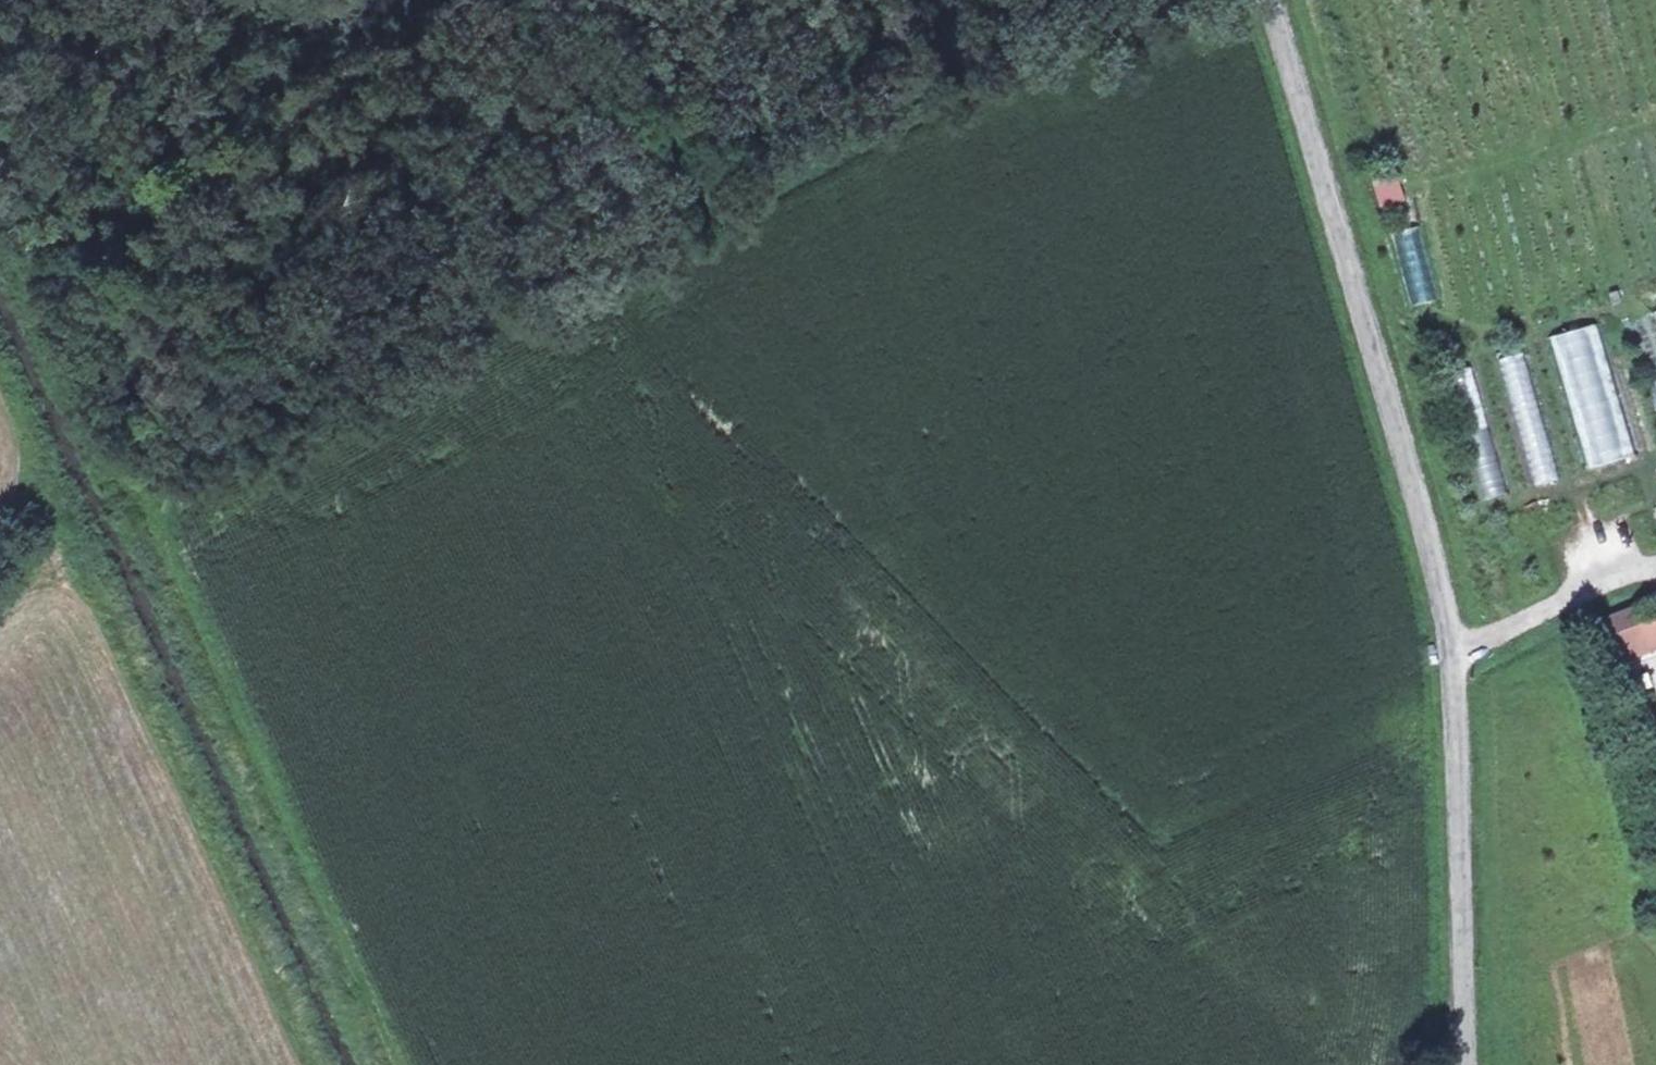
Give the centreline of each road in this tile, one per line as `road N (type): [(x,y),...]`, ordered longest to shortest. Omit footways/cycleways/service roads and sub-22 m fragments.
road 1 (unclassified): [(1461,1064),(1453,660),(1436,573),(1271,0)]

